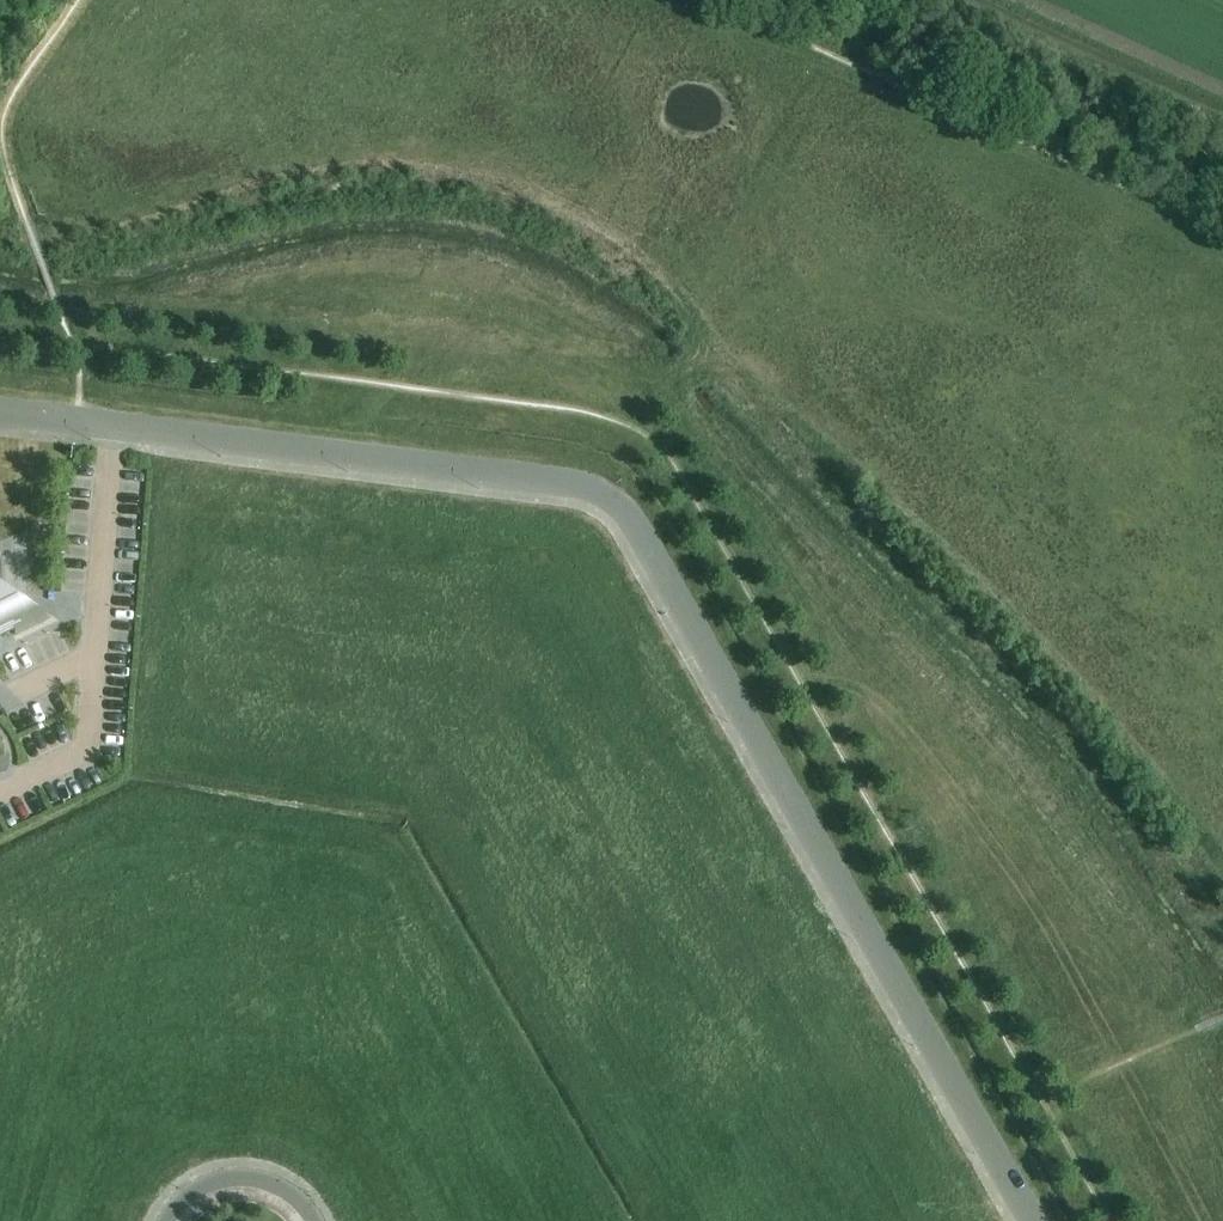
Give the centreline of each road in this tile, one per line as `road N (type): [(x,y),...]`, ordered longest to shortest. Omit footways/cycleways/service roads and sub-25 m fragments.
road 1 (residential): [(1033,1220),(614,500),(592,490),(0,413)]
road 2 (residential): [(316,1220),(296,1197),(245,1178),(193,1192),(167,1220)]

